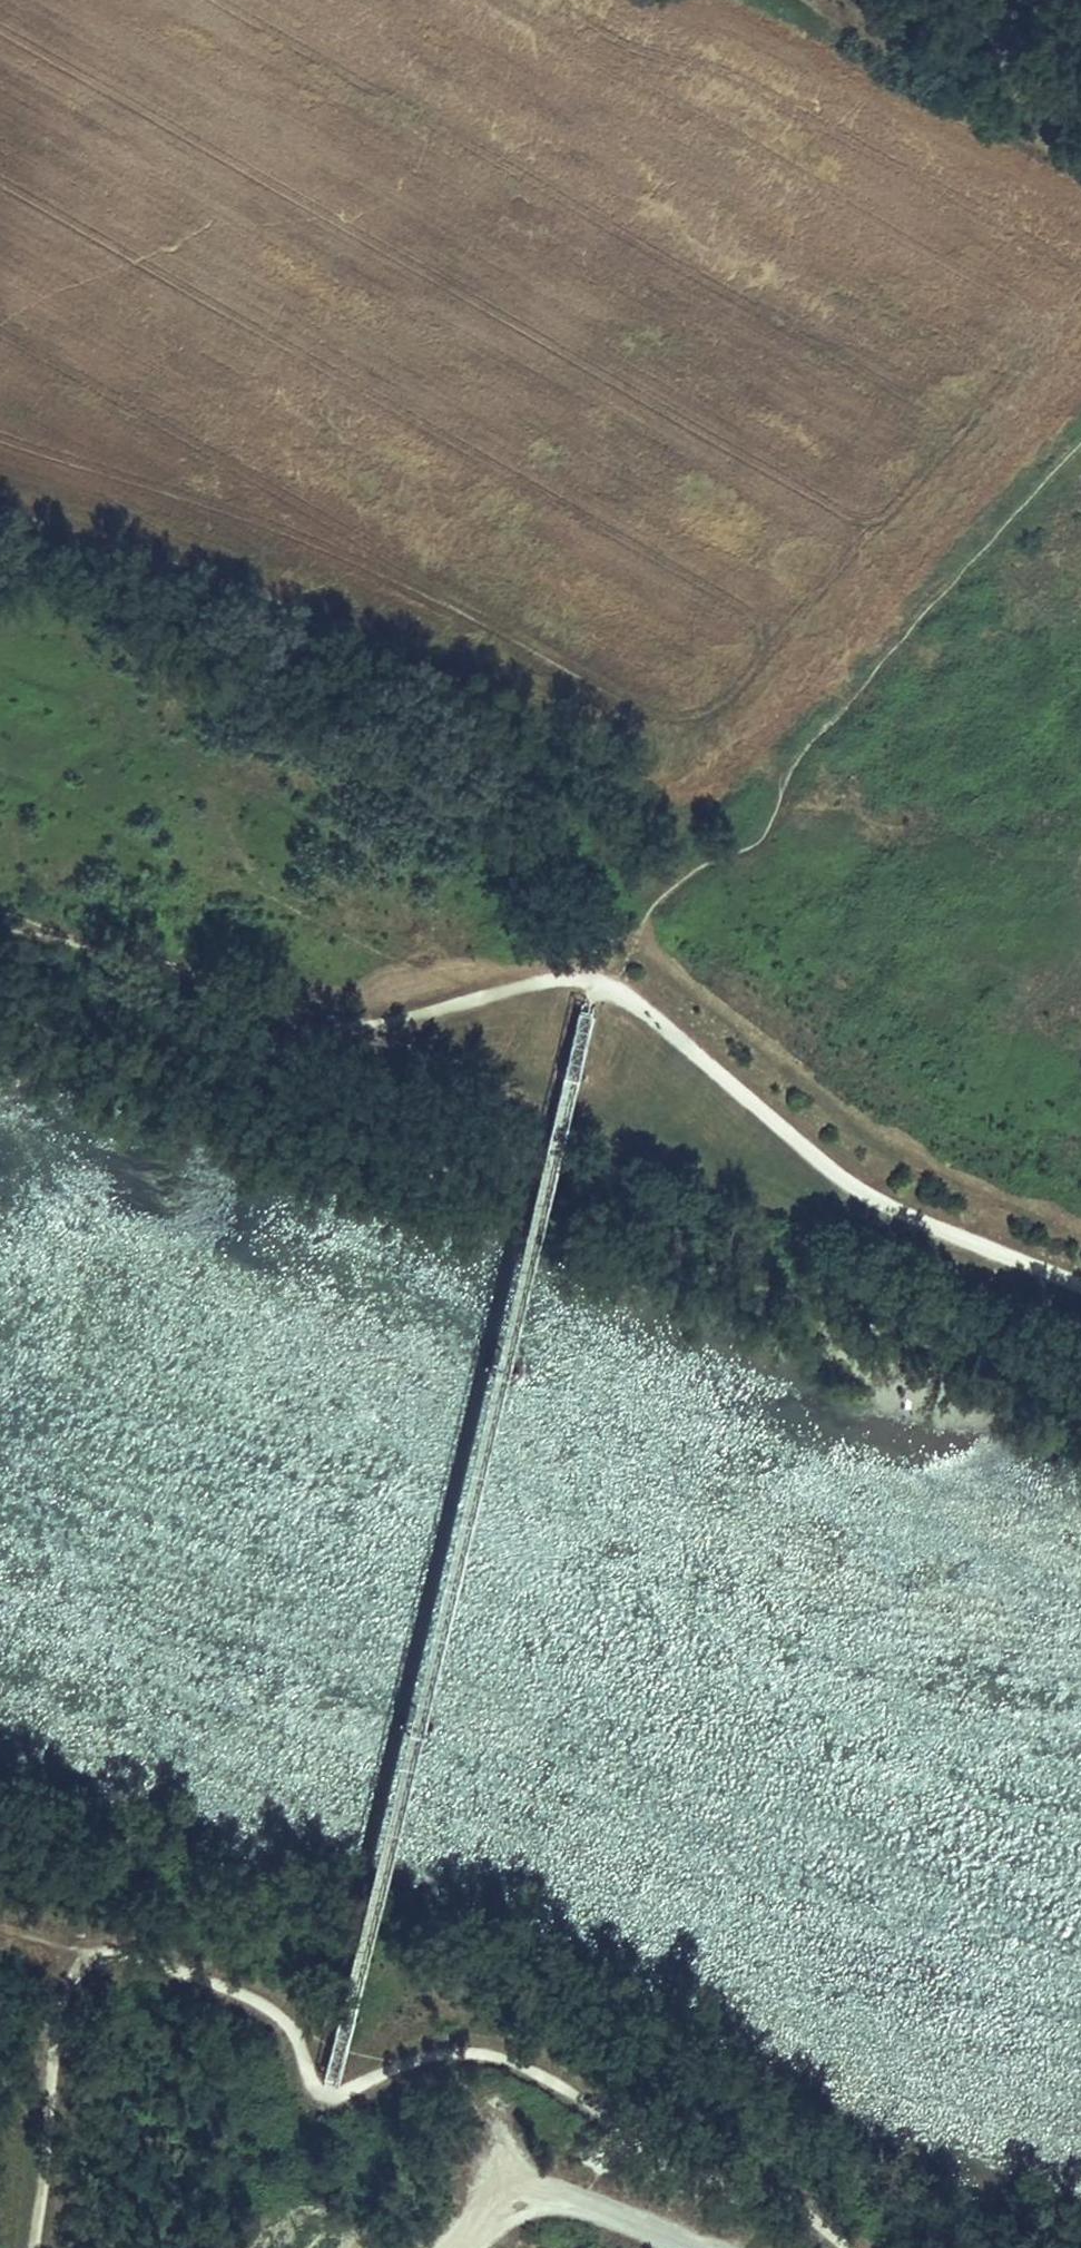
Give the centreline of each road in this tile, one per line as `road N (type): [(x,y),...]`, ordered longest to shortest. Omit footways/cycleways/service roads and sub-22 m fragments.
road 1 (track): [(0,915),(356,1030)]

